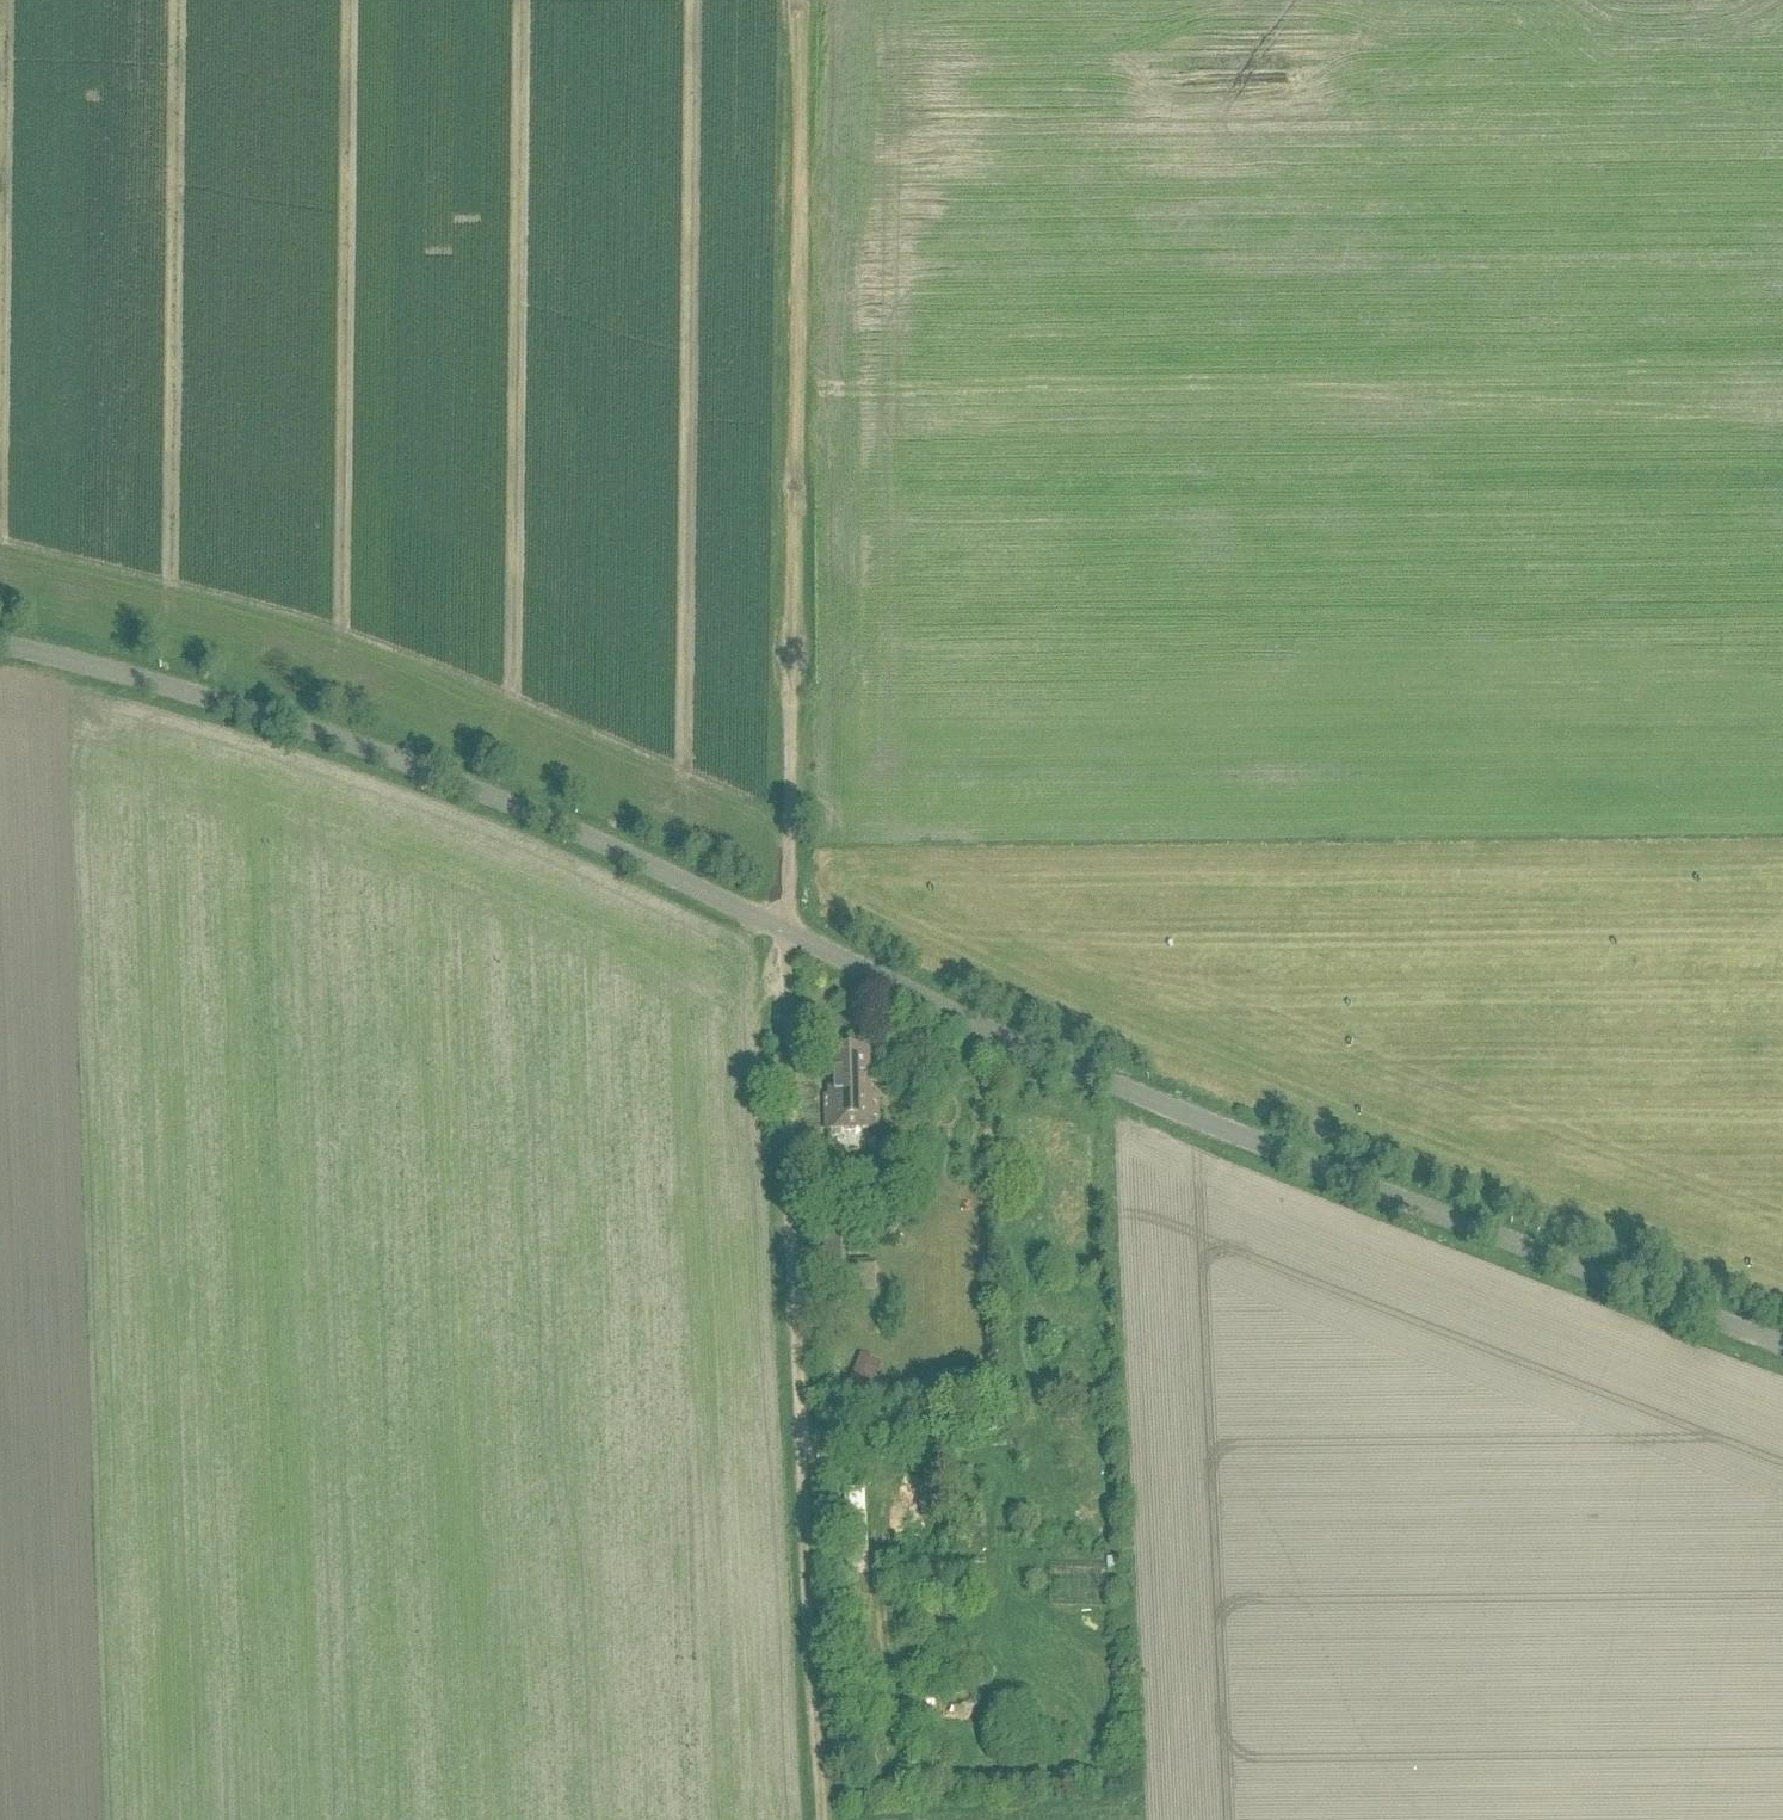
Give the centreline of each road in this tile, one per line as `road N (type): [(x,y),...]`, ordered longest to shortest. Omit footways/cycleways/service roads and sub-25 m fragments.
road 1 (unclassified): [(1782,1346),(1117,1091),(537,817),(337,740),(0,646)]
road 2 (track): [(802,0),(792,813)]
road 3 (track): [(824,1819),(794,1126)]

